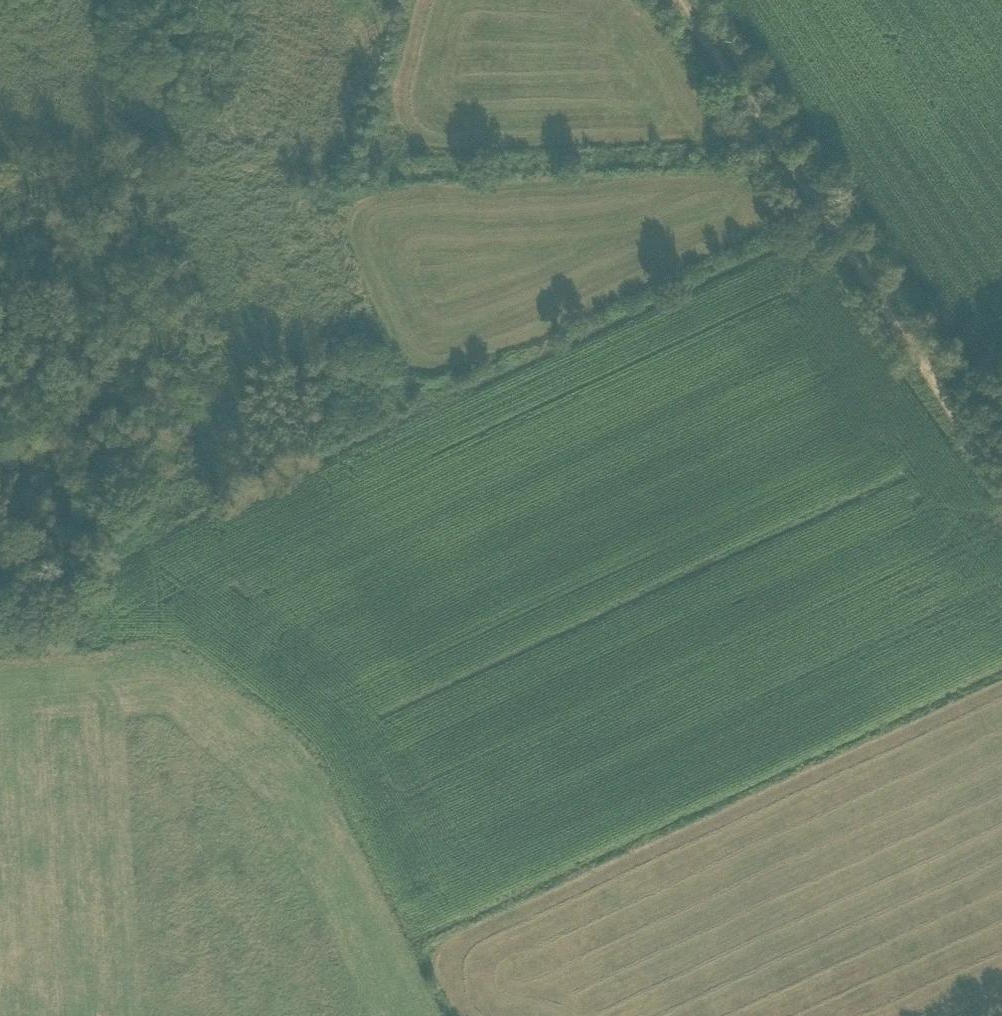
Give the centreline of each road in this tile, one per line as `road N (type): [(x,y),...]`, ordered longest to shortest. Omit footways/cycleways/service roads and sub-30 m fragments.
road 1 (track): [(680,0),(1001,480)]

